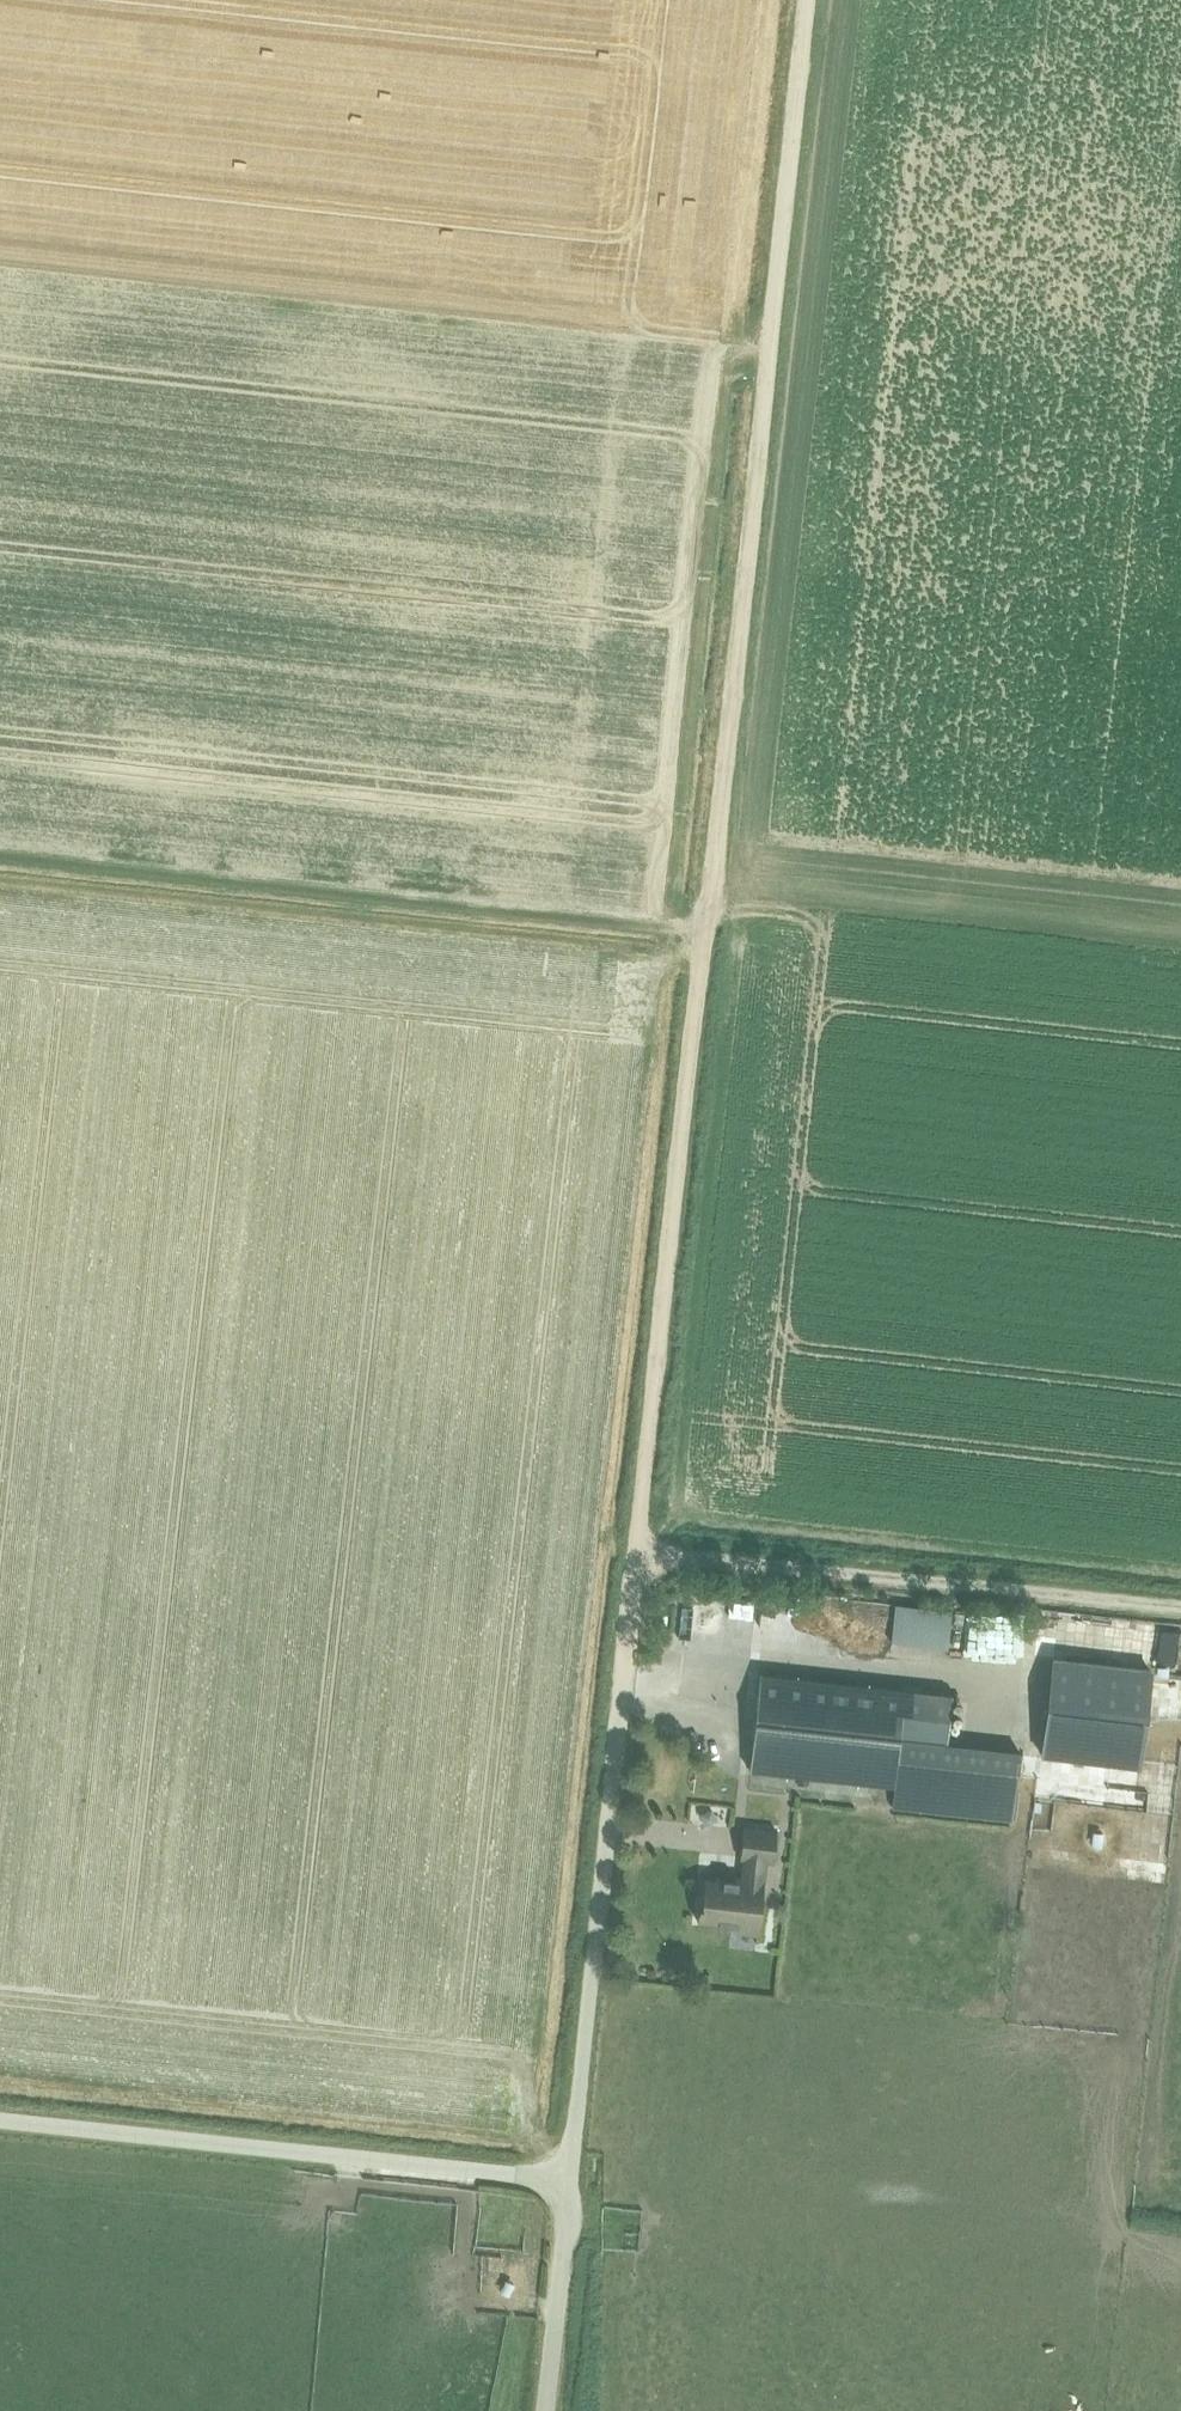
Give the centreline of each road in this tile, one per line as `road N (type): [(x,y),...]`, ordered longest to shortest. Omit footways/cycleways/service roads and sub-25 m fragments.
road 1 (track): [(803,0),(636,1548),(1180,1607)]
road 2 (residential): [(636,1548),(571,2180)]
road 3 (unclassified): [(571,2180),(0,2119)]
road 4 (unclassified): [(545,2410),(571,2180)]

